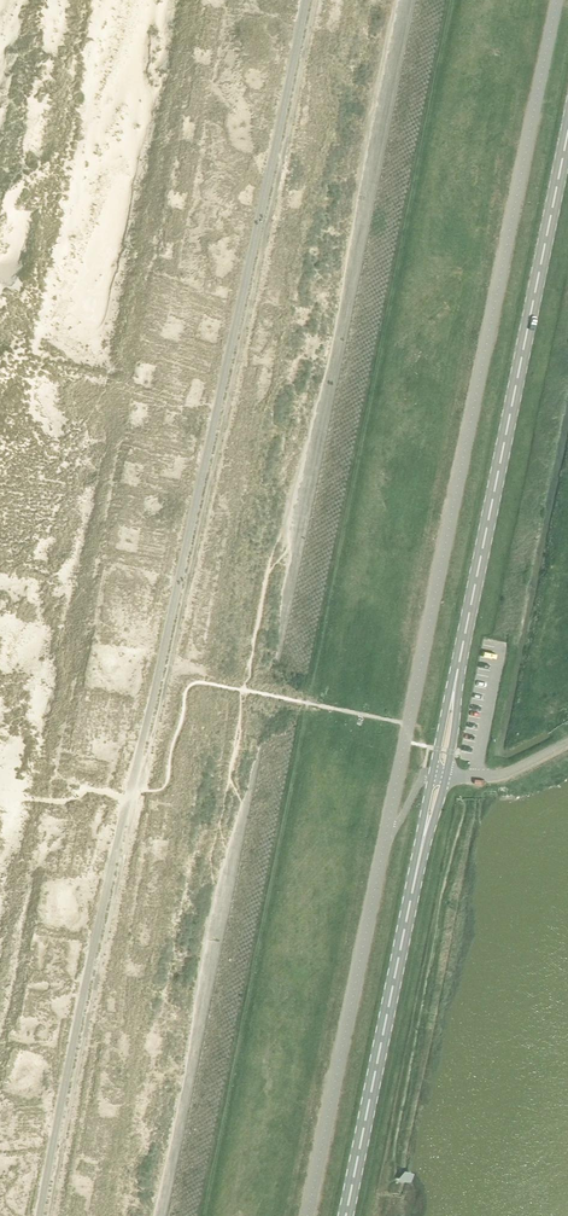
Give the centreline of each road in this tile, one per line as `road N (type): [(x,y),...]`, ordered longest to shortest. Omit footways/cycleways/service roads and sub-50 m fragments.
road 1 (tertiary): [(453,692),(567,136)]
road 2 (track): [(394,1179),(469,776)]
road 3 (tertiary): [(345,1215),(424,836)]

